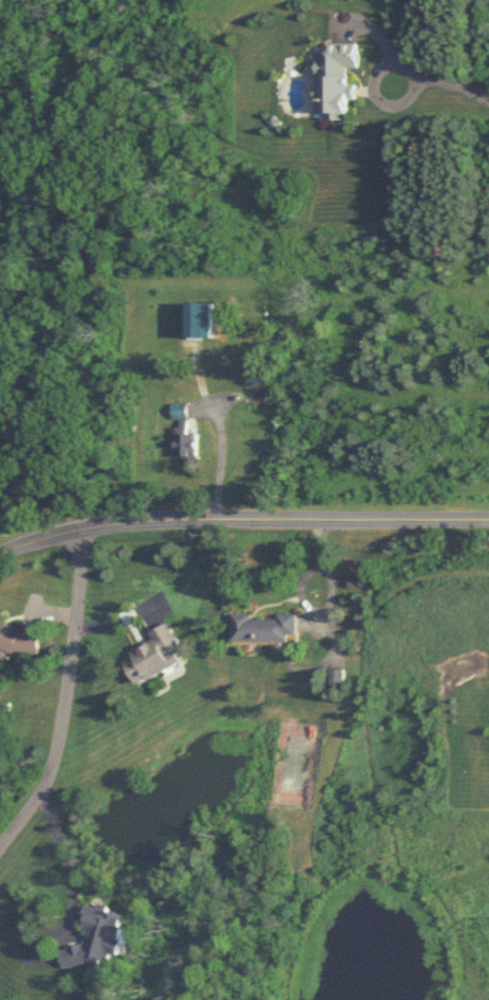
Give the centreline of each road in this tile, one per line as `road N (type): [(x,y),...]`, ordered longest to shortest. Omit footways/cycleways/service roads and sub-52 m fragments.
road 1 (residential): [(0,553),(76,526),(126,522),(488,519)]
road 2 (residential): [(76,526),(79,567),(55,750),(40,798),(0,846)]

